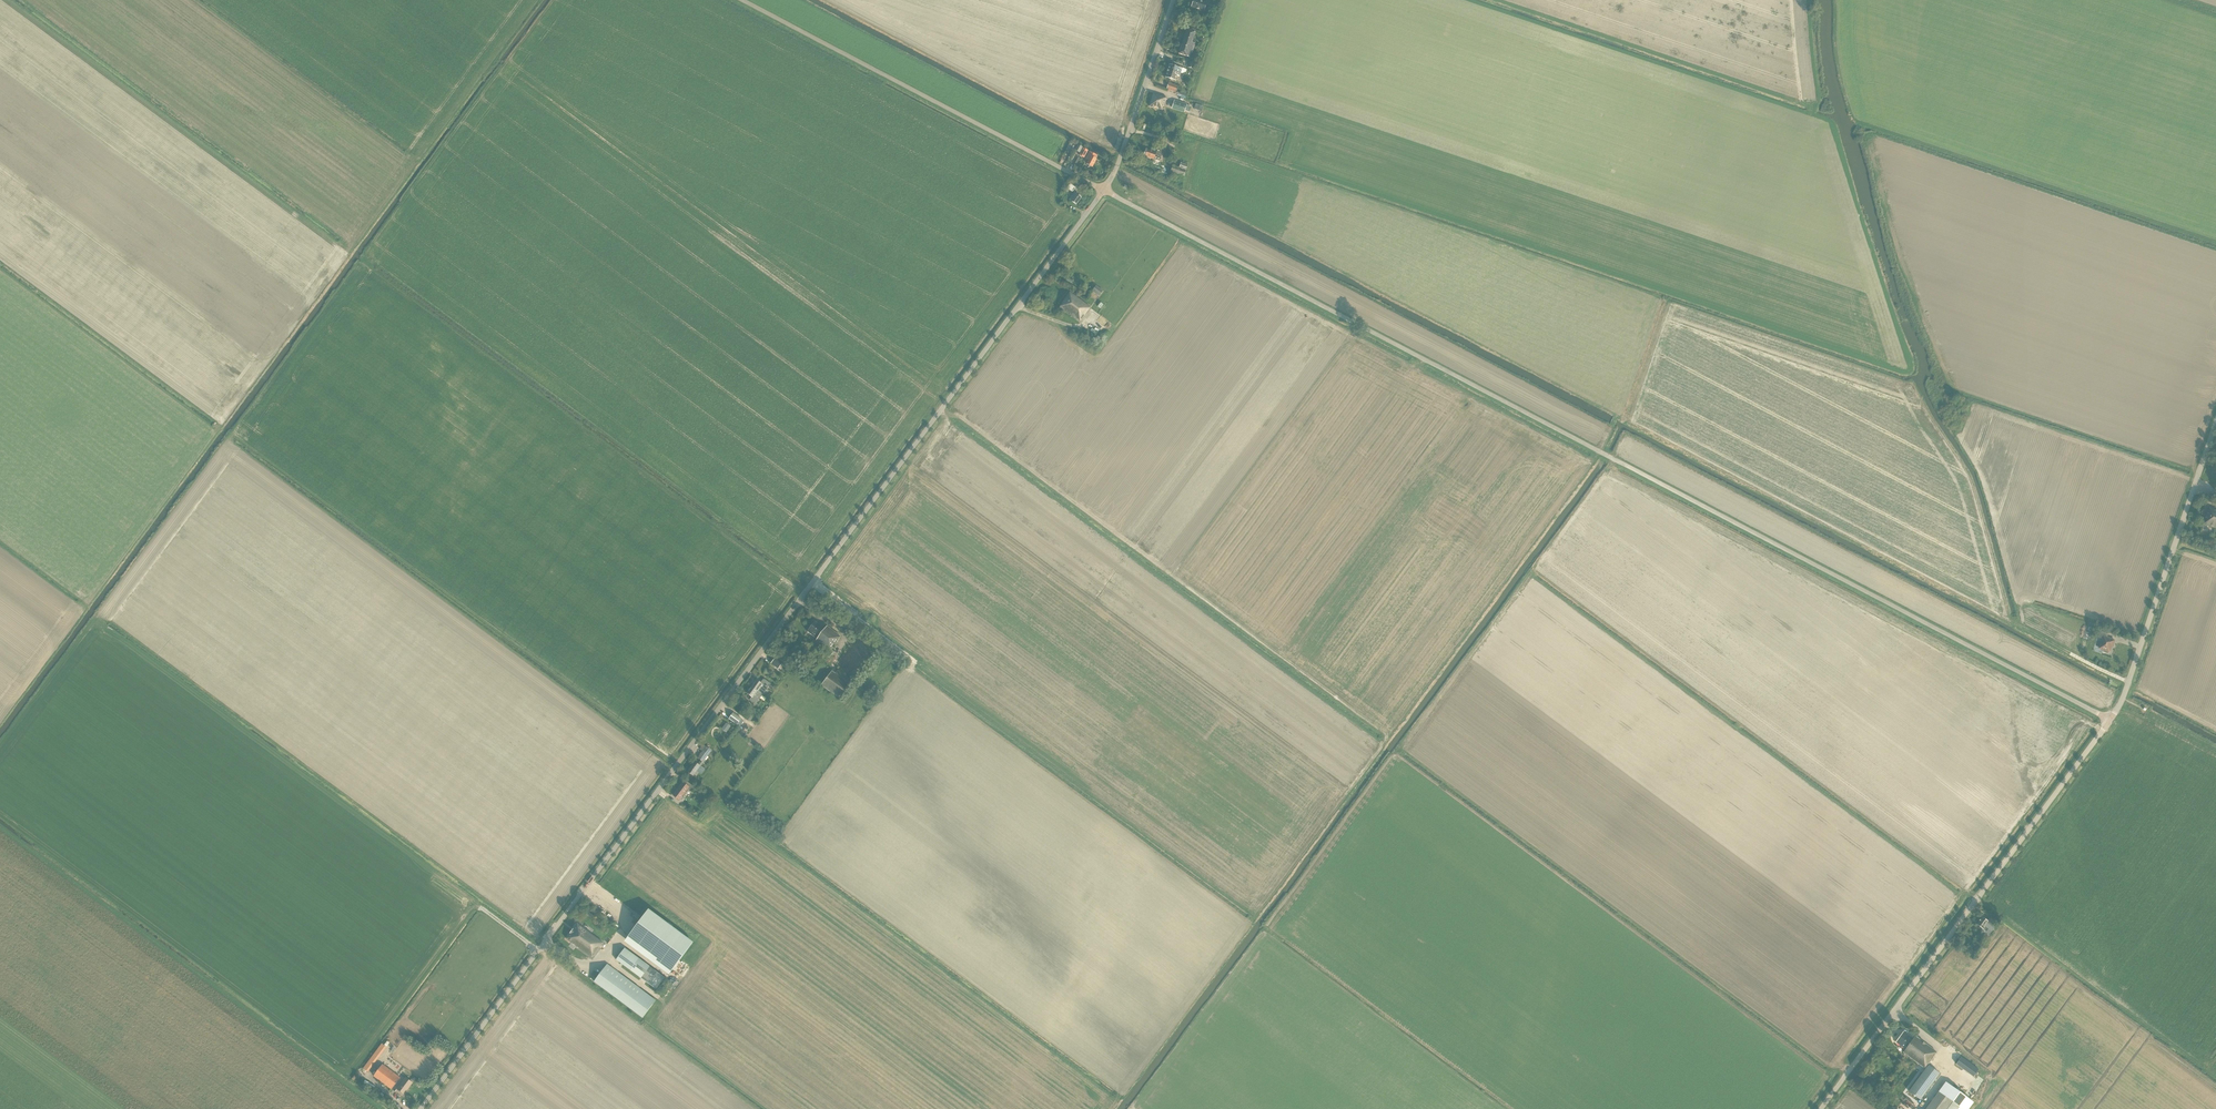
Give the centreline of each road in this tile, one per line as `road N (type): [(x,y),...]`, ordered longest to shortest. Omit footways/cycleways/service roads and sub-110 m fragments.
road 1 (unclassified): [(418,1108),(1101,189)]
road 2 (unclassified): [(2110,721),(1101,189)]
road 3 (tertiary): [(1821,1108),(2110,721)]
road 4 (unclassified): [(1101,189),(741,0)]
road 5 (tertiary): [(2110,721),(2215,423)]
road 6 (unclassified): [(1101,189),(1172,0)]

